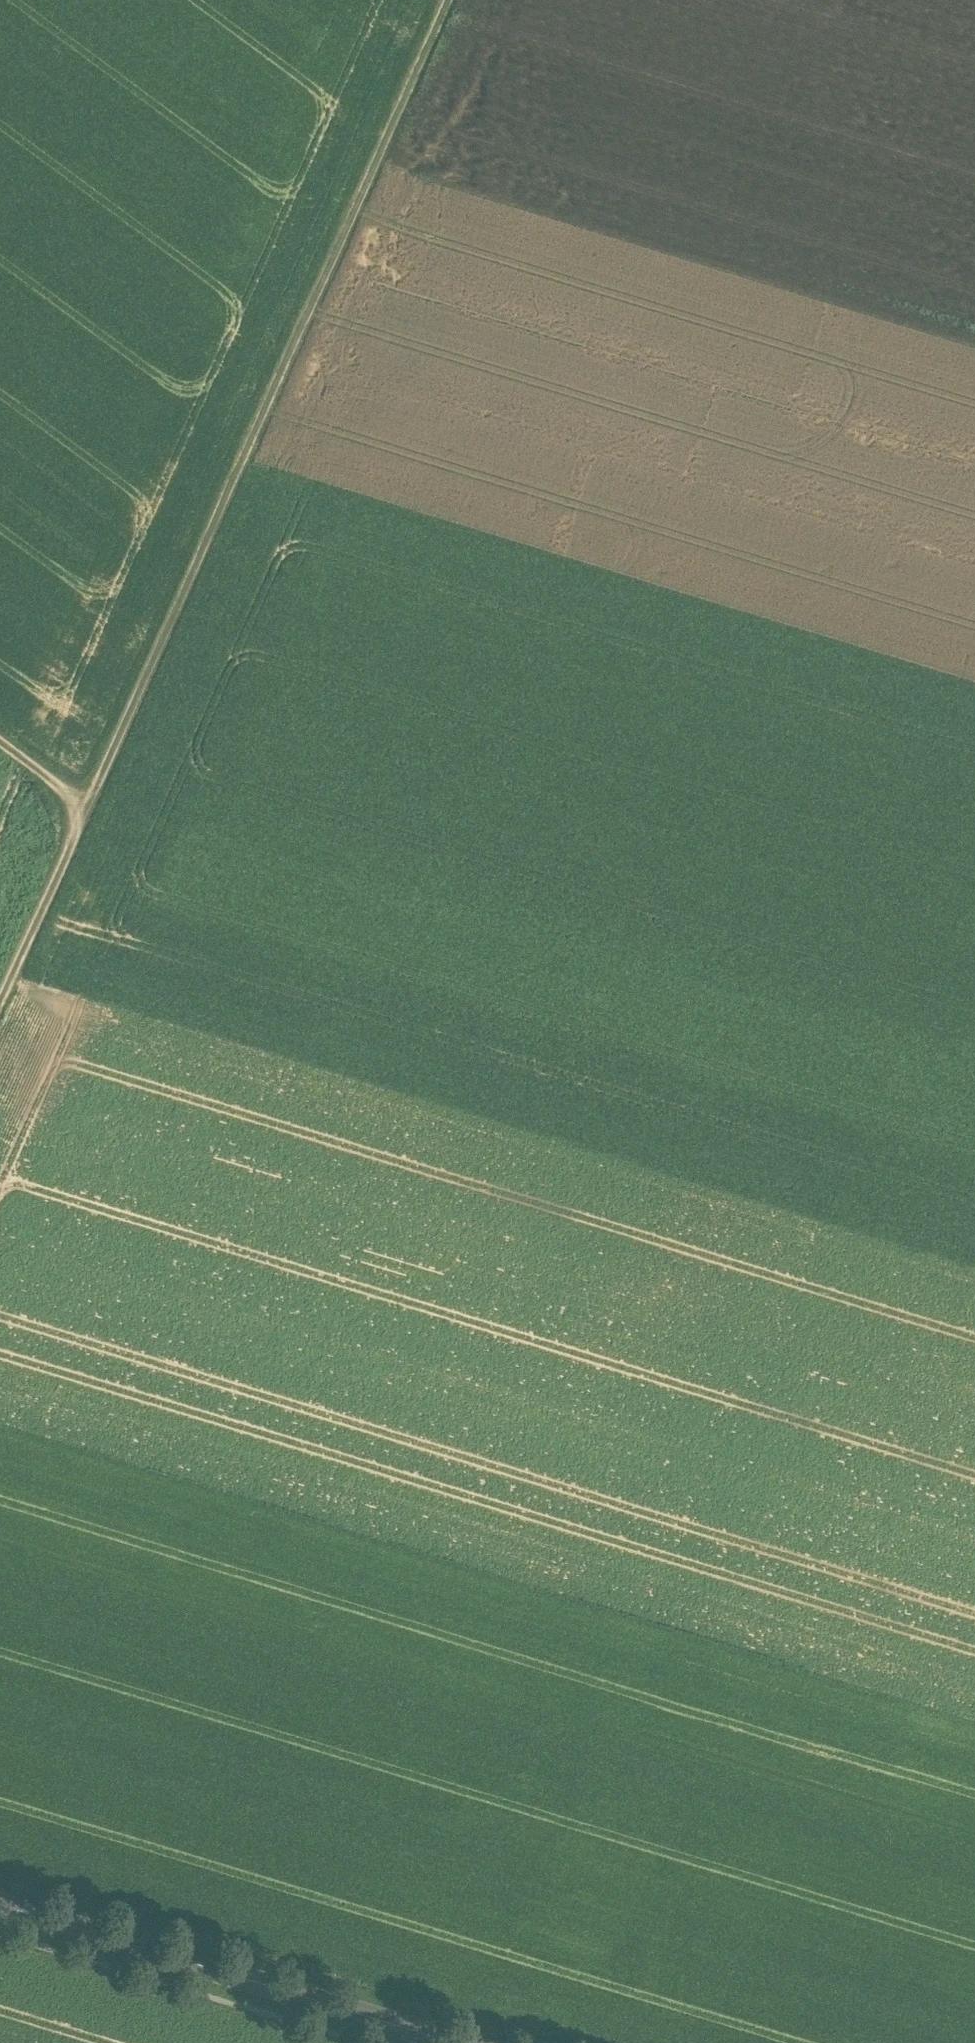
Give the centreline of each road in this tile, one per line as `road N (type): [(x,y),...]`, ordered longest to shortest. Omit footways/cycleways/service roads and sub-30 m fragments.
road 1 (track): [(82,810),(351,230)]
road 2 (tertiary): [(0,1906),(427,2042)]
road 3 (track): [(0,749),(82,810),(0,995)]
road 4 (track): [(448,0),(351,230)]

